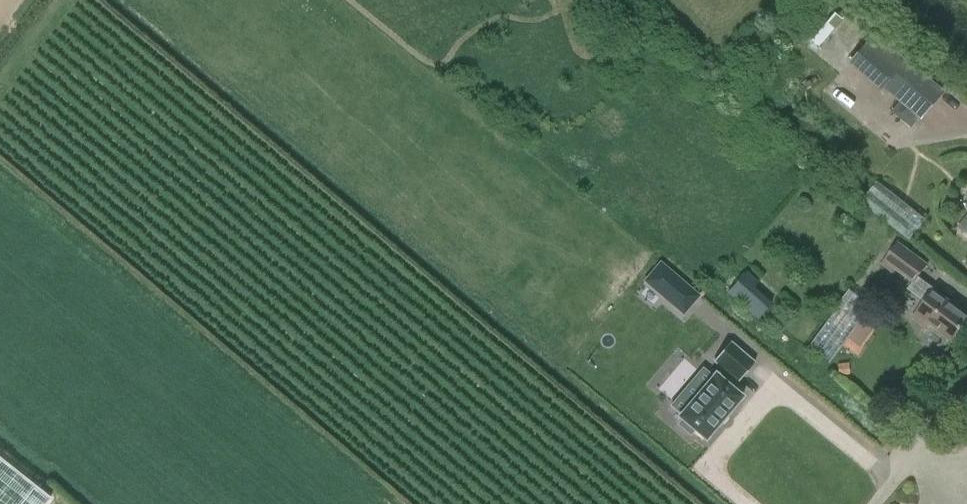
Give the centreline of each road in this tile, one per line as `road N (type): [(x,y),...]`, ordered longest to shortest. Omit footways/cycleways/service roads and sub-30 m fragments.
road 1 (unclassified): [(880,503),(906,472),(908,446),(966,386)]

